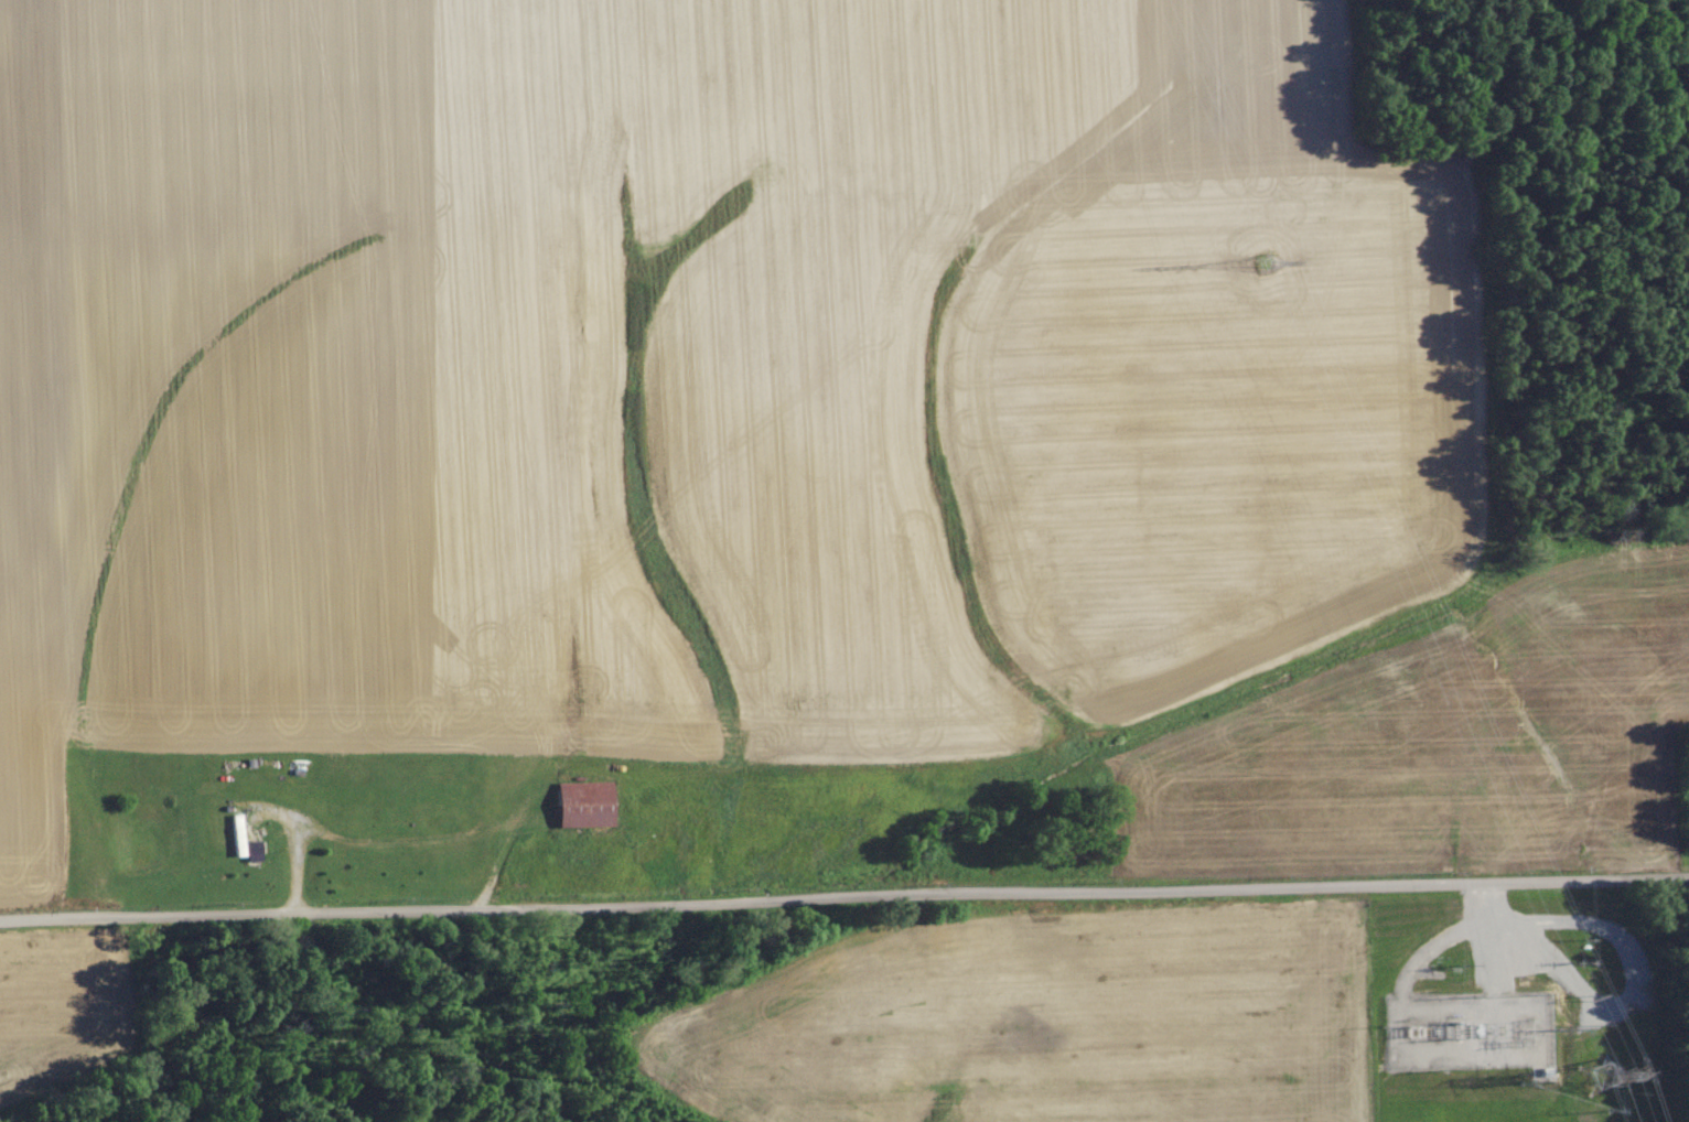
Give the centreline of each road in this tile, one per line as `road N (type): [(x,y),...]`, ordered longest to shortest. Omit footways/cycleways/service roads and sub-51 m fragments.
road 1 (residential): [(1688,878),(944,888),(0,919)]

